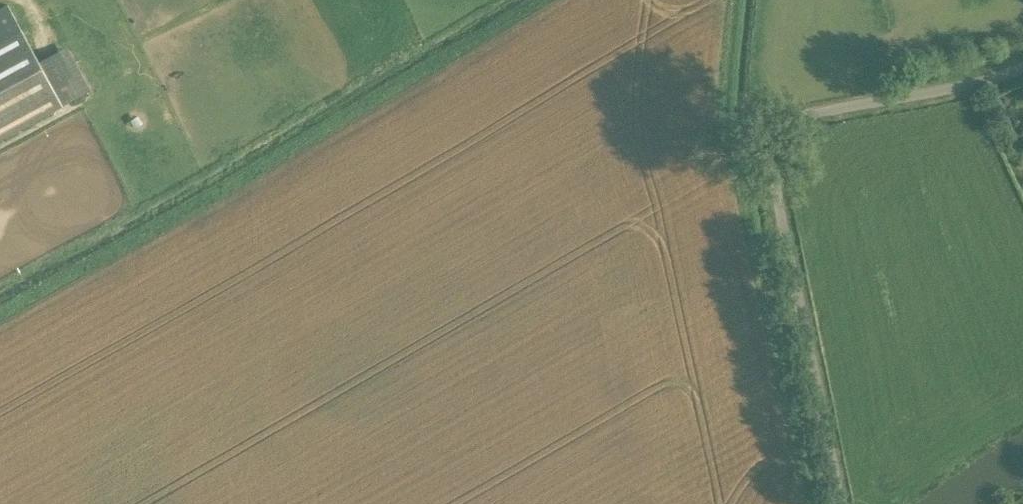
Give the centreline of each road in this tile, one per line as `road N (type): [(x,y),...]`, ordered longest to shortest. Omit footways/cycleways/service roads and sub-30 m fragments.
road 1 (unclassified): [(837,503),(775,184),(775,151),(790,127),(827,108),(1022,67)]

